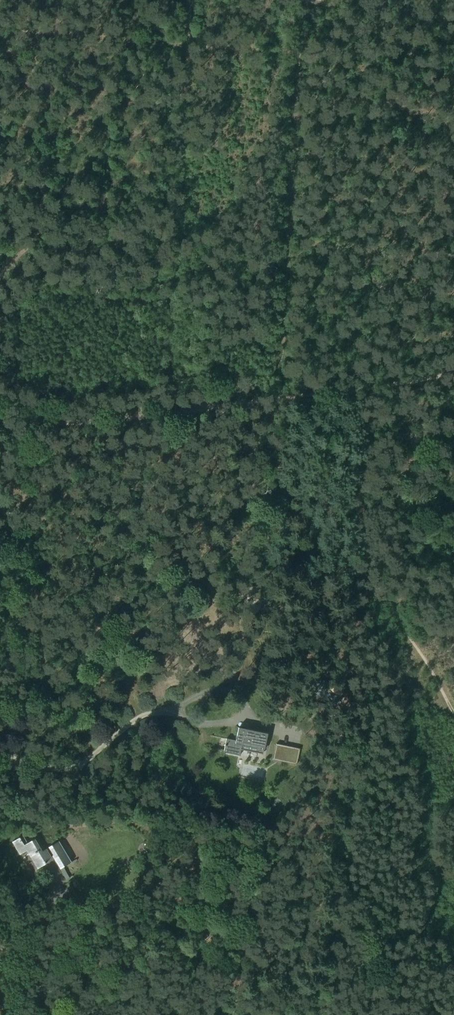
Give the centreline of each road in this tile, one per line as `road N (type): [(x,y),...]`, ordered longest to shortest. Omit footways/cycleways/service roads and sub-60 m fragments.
road 1 (track): [(0,424),(163,416),(453,372)]
road 2 (track): [(278,406),(272,381),(303,0)]
road 3 (track): [(51,32),(44,192),(0,311)]
road 4 (unclassified): [(57,1014),(0,909)]

